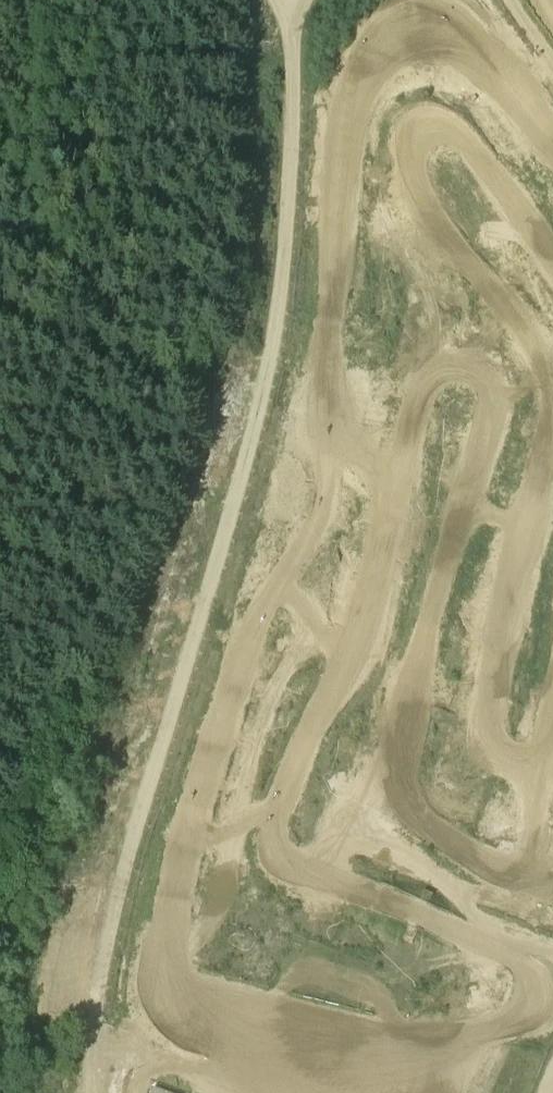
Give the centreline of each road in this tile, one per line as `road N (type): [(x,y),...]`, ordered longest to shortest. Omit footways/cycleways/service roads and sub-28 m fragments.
road 1 (track): [(292,27),(291,190),(266,367),(110,920),(99,972),(94,1092)]

